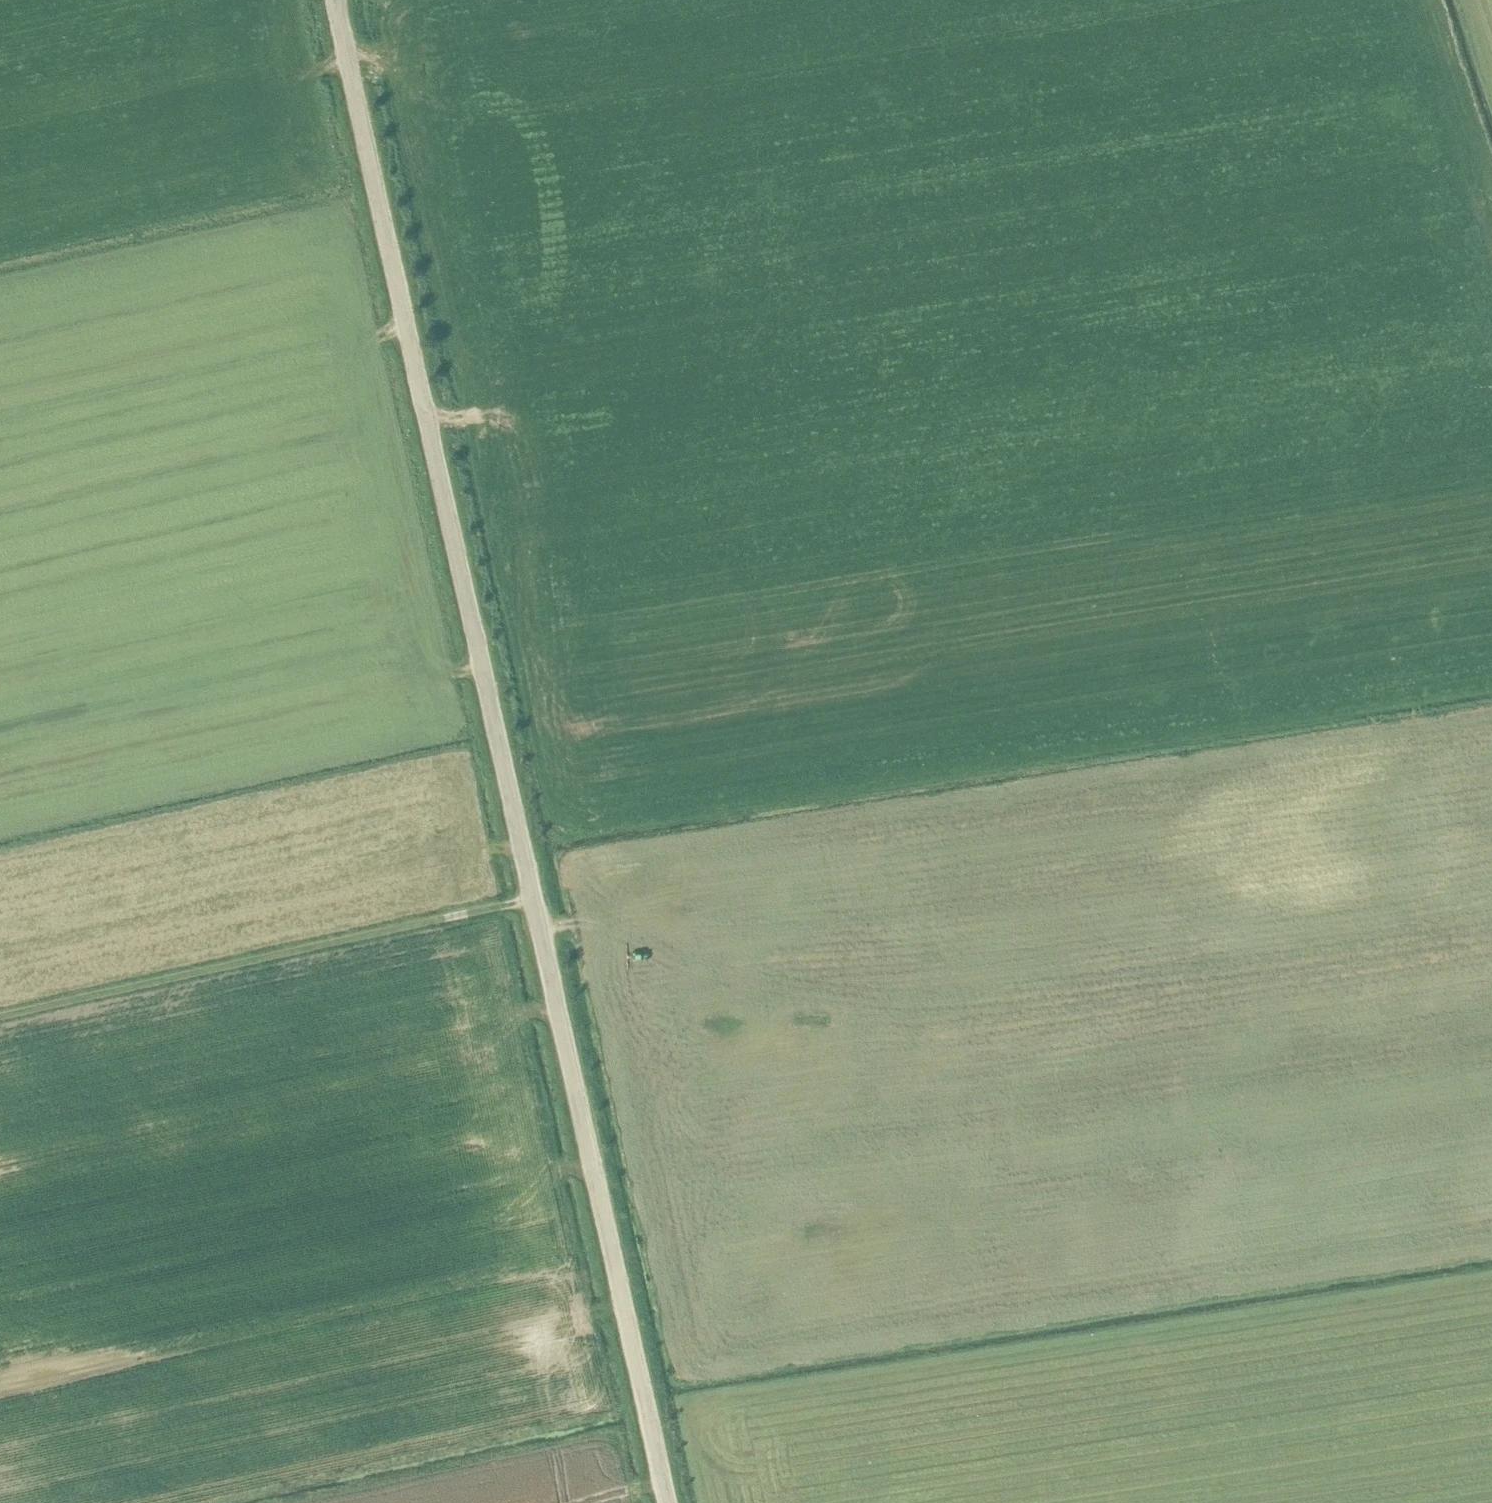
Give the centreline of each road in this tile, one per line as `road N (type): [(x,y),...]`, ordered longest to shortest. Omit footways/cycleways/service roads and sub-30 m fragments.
road 1 (unclassified): [(686,1502),(352,0)]

